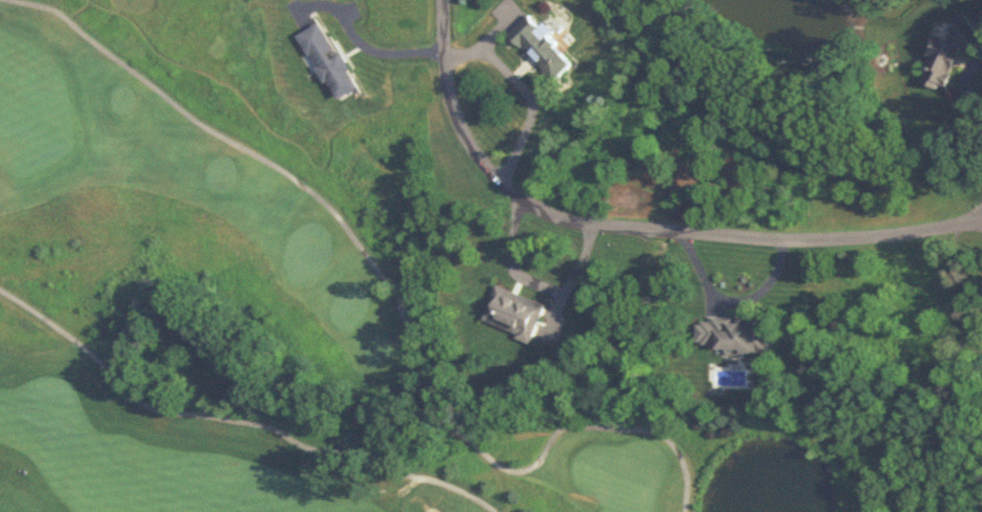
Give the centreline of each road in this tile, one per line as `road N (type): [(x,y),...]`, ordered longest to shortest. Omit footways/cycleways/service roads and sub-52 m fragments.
road 1 (residential): [(446,0),(446,65),(459,133),(524,198),(627,231),(799,238),(981,220)]

